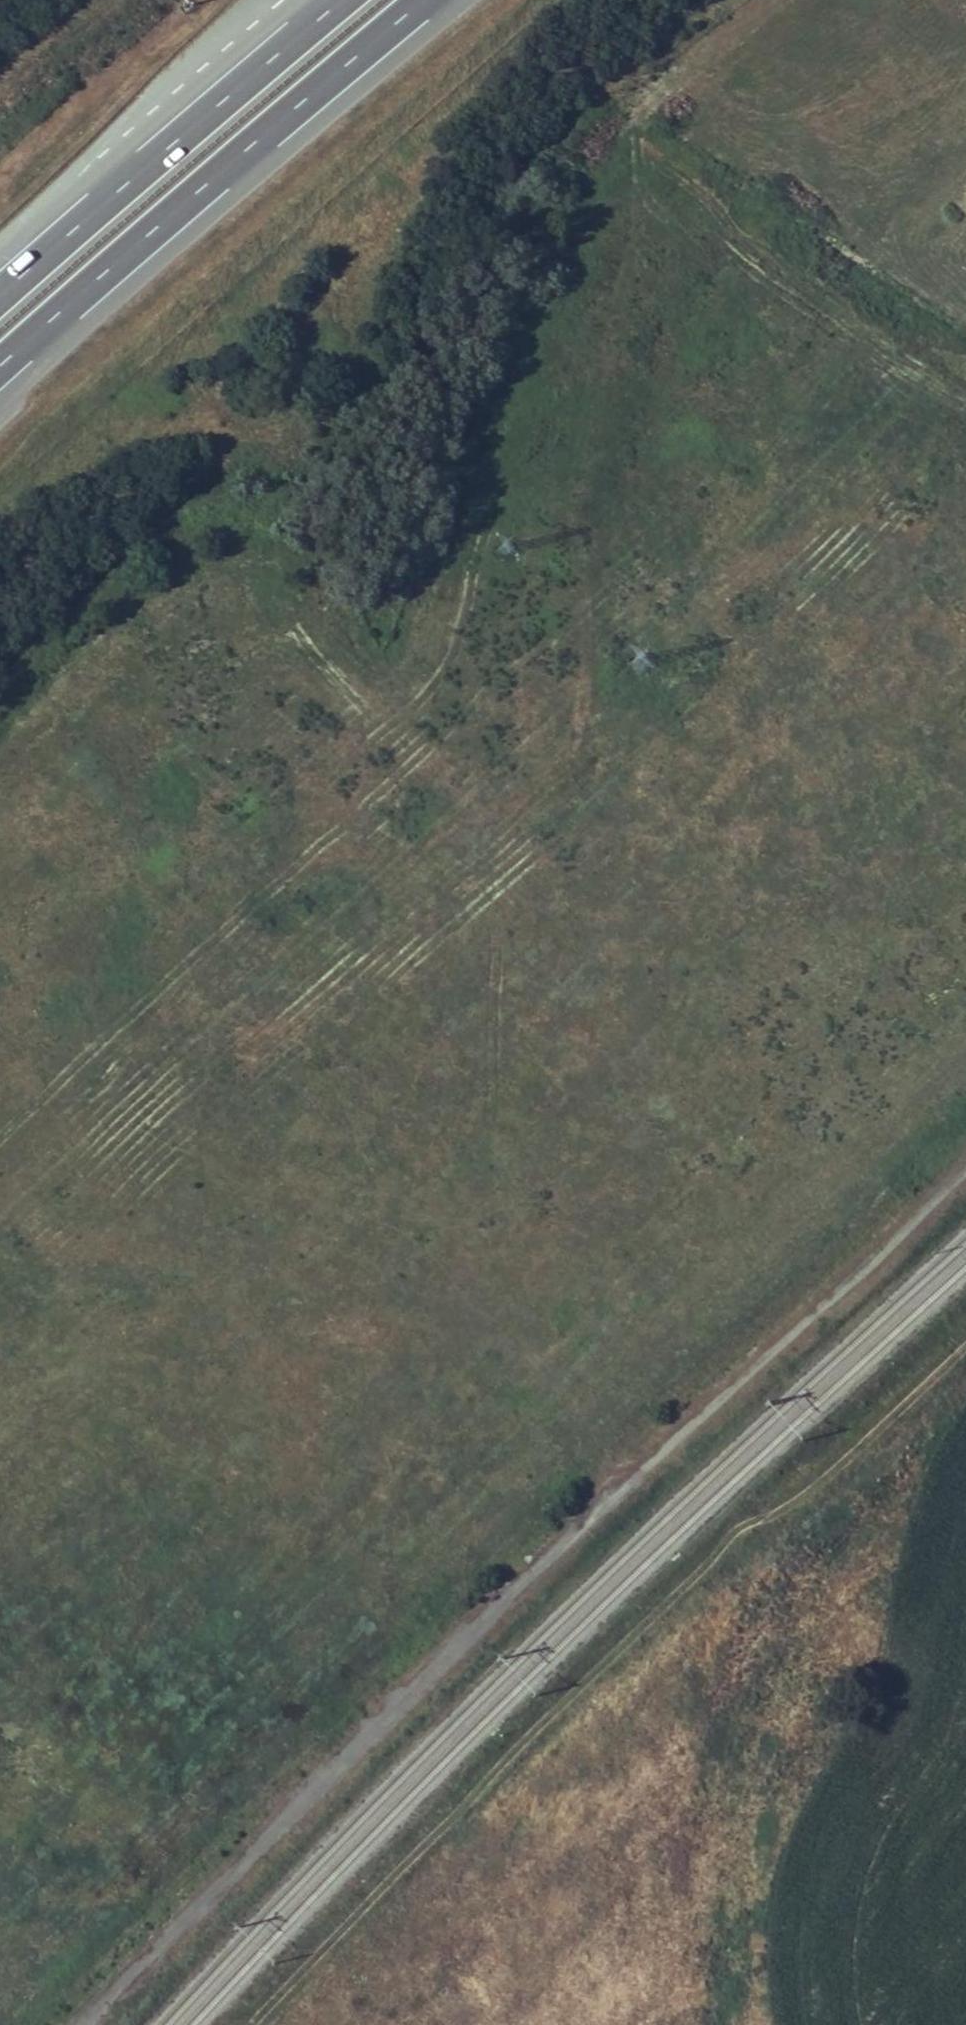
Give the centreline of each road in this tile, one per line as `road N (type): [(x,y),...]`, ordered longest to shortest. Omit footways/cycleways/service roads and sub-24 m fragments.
road 1 (unclassified): [(83,2024),(462,1643),(965,1171)]
road 2 (motorway): [(0,366),(425,0)]
road 3 (motorway): [(342,0),(0,295)]

